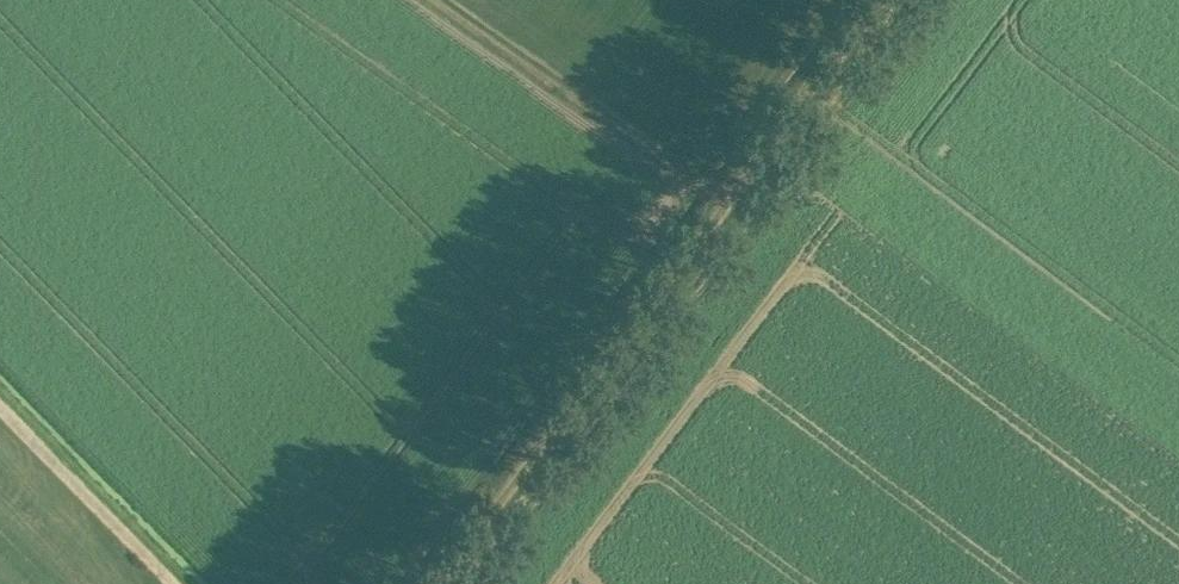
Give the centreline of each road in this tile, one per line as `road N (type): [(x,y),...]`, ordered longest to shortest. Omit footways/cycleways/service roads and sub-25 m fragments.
road 1 (track): [(432,583),(879,0)]
road 2 (track): [(729,197),(448,0)]

